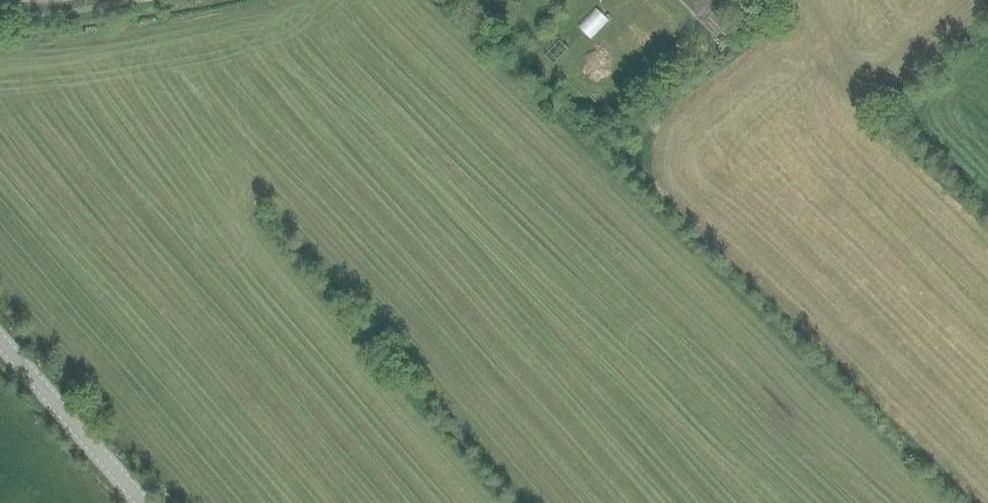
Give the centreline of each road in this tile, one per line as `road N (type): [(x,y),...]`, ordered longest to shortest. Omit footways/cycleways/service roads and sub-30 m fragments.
road 1 (tertiary): [(142,502),(0,340)]

